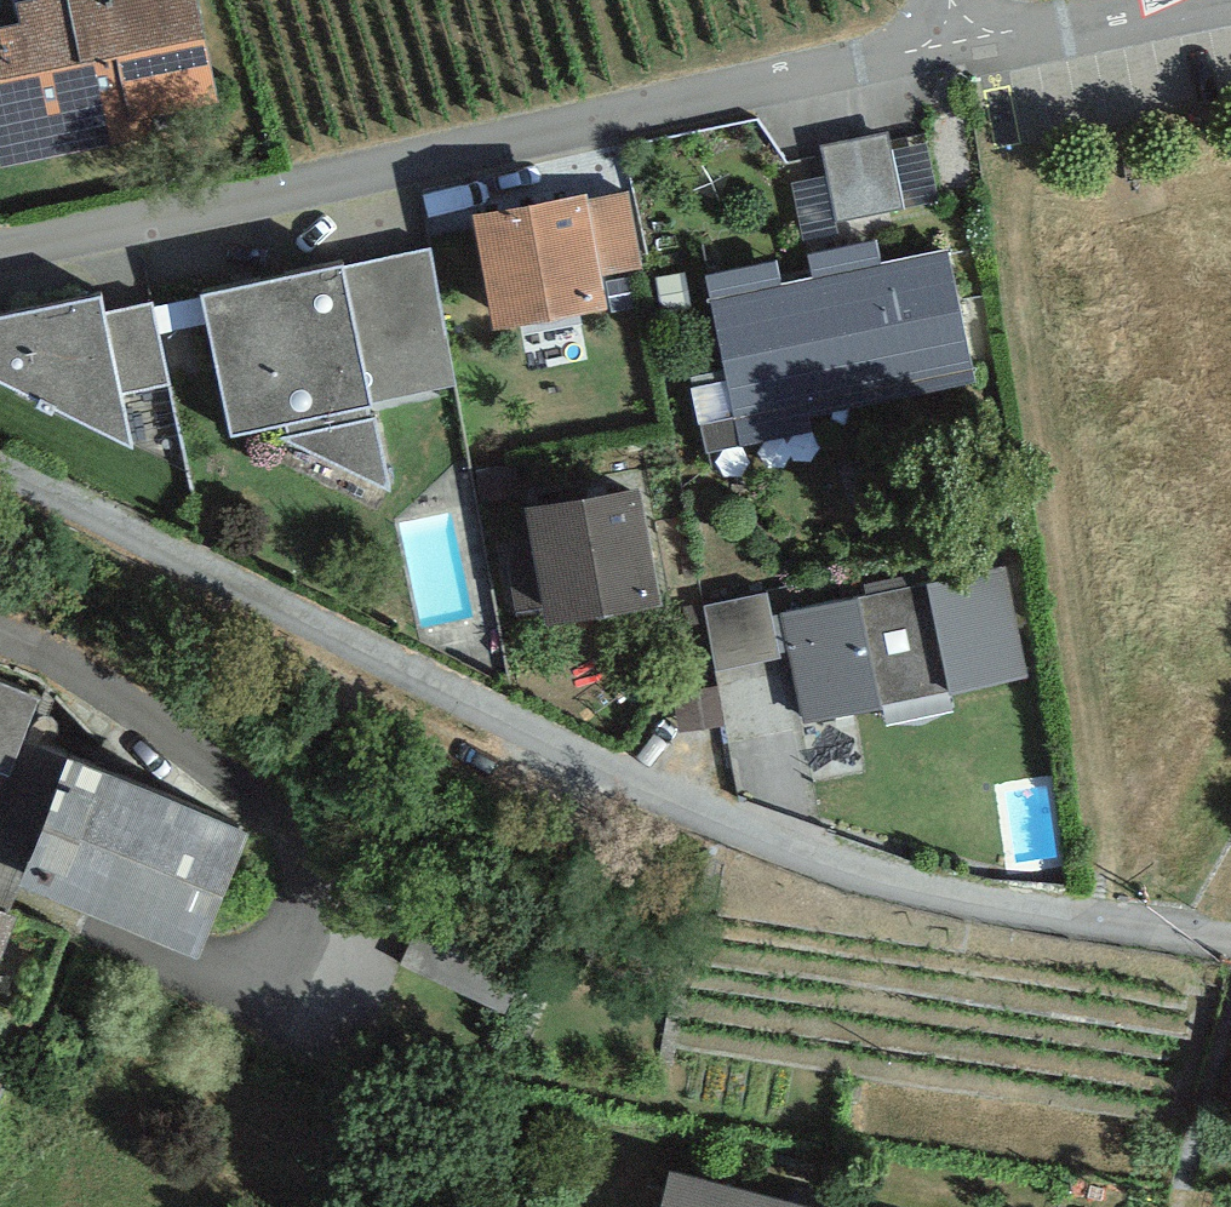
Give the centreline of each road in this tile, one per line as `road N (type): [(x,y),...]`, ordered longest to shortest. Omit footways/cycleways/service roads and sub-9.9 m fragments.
road 1 (residential): [(1230,948),(948,896),(810,851),(0,470)]
road 2 (residential): [(0,258),(973,49)]
road 3 (residential): [(0,655),(340,825),(275,989),(0,891)]
road 4 (residential): [(973,49),(1213,0)]

